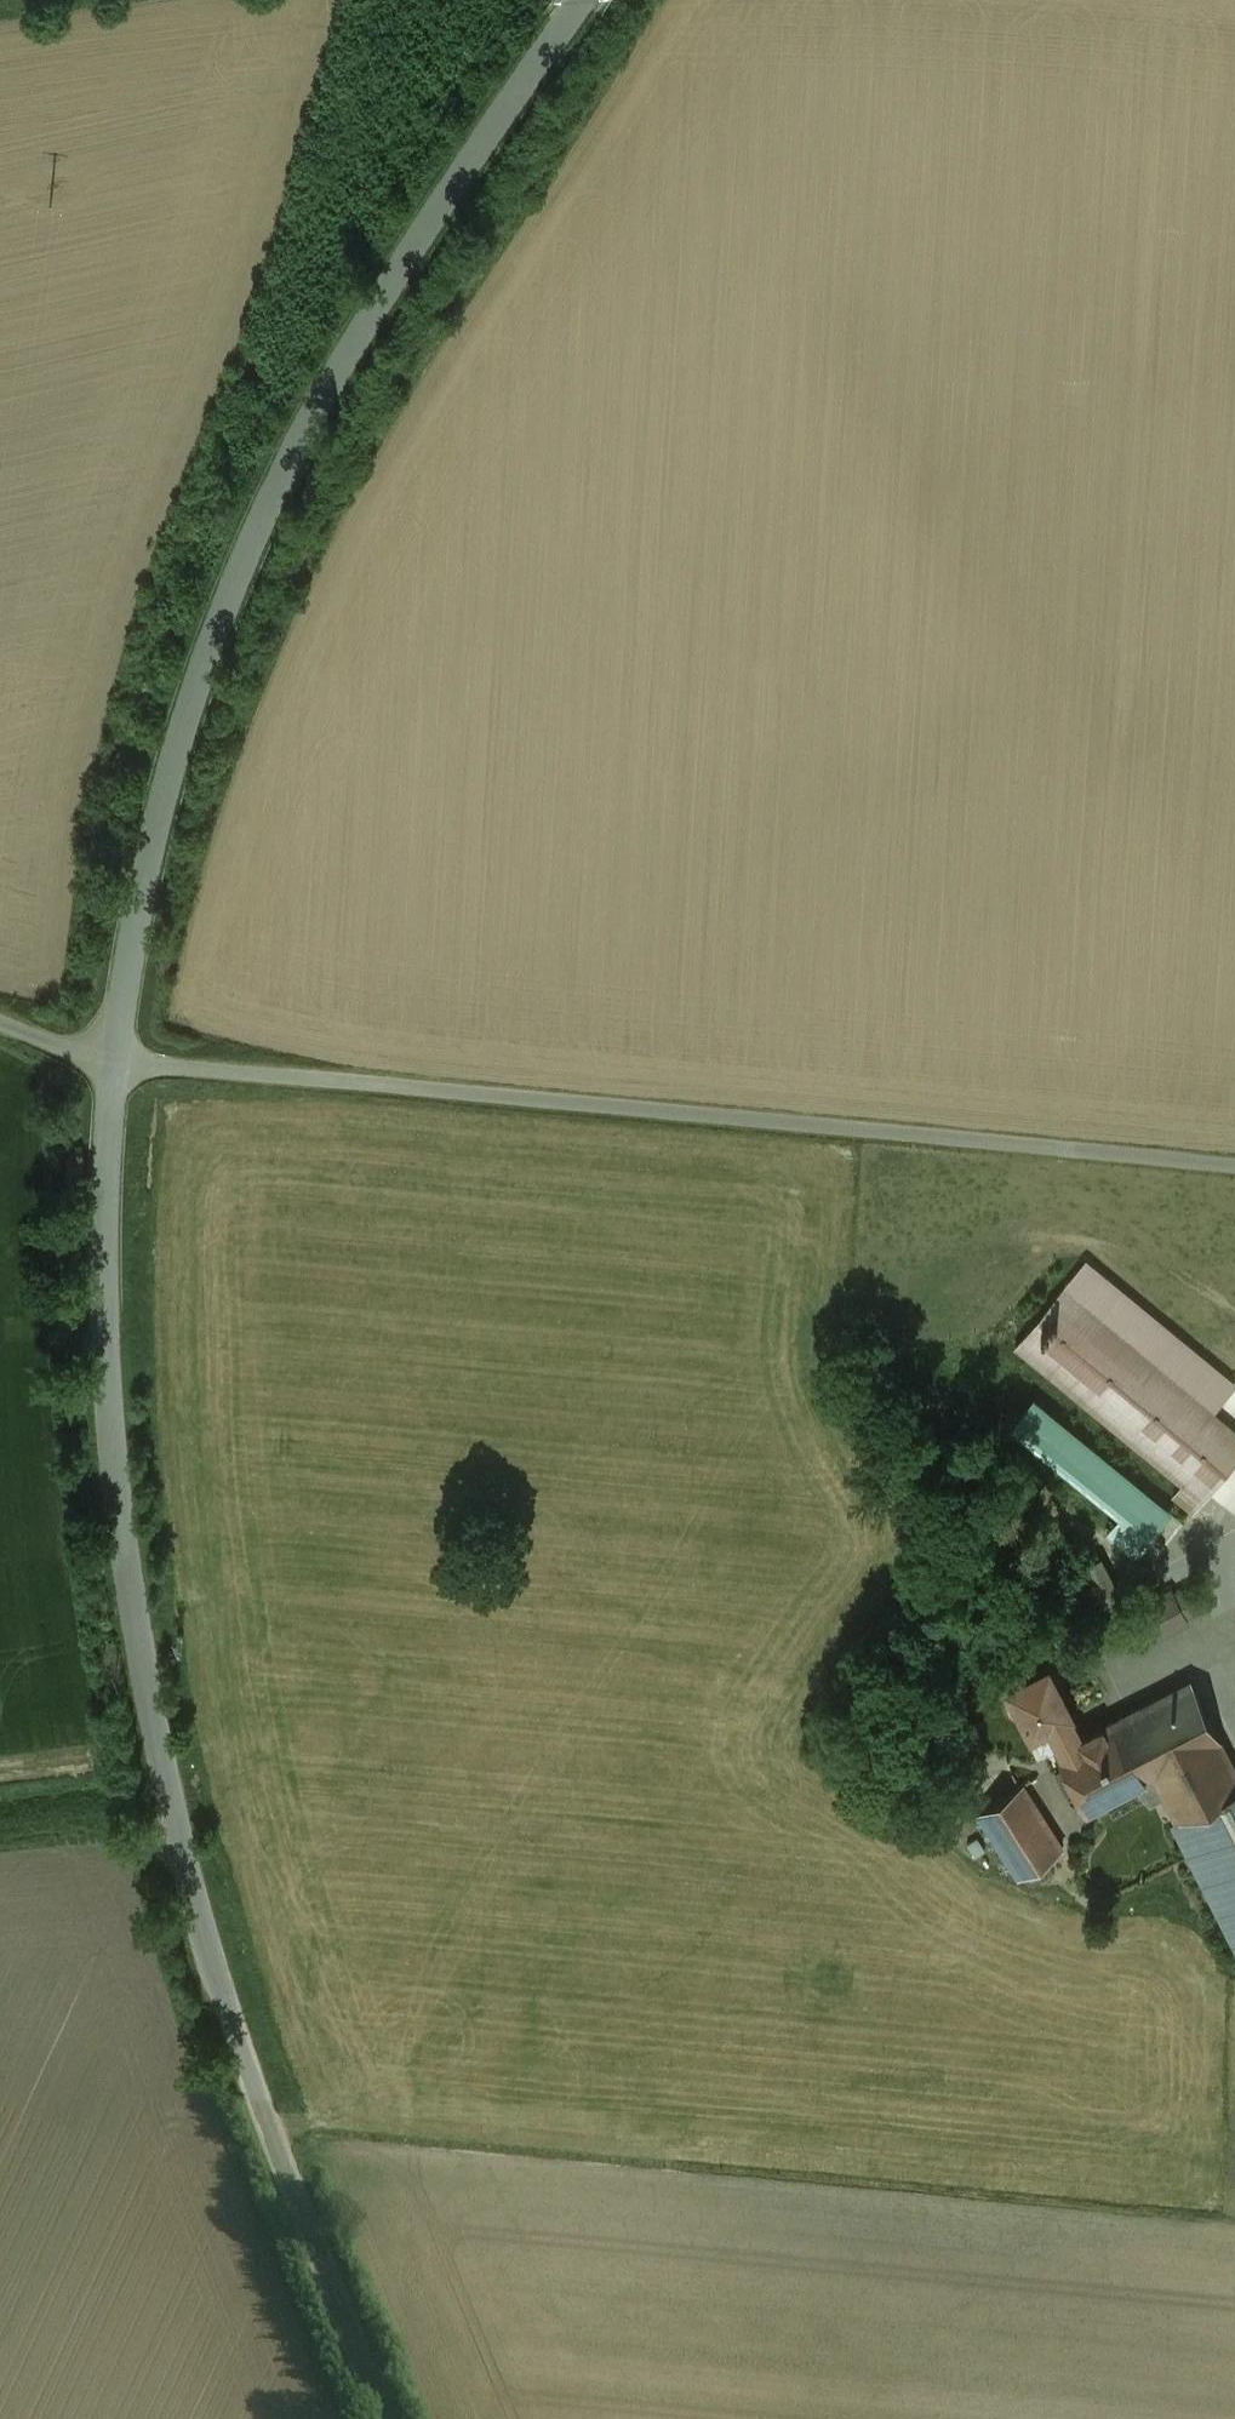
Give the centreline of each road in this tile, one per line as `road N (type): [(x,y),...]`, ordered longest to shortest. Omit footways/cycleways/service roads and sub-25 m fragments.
road 1 (unclassified): [(109,1052),(104,1236),(112,1422),(158,1787),(249,2056),(396,2418)]
road 2 (unclassified): [(574,2),(410,238),(288,455),(239,570),(172,768),(109,1052)]
road 3 (unclassified): [(109,1052),(1234,1165)]

